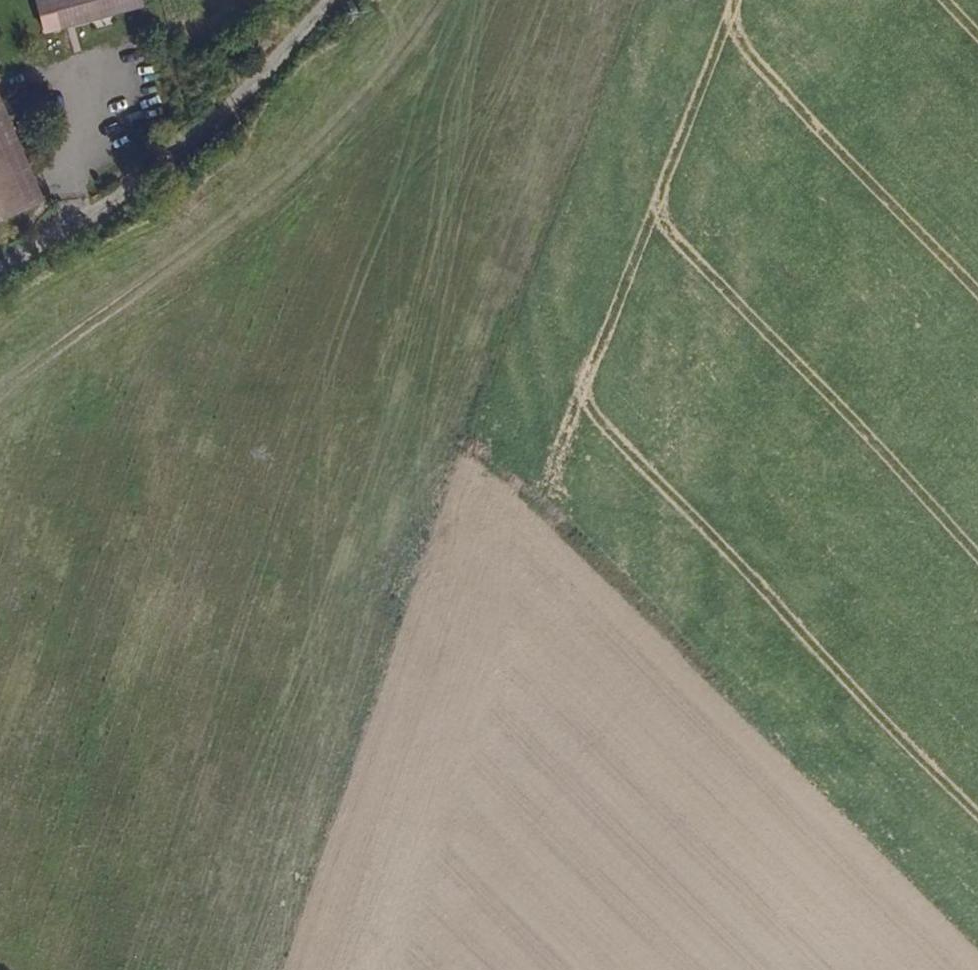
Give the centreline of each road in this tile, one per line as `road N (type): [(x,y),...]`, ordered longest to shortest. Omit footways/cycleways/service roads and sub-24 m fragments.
road 1 (track): [(336,0),(184,149),(0,271)]

